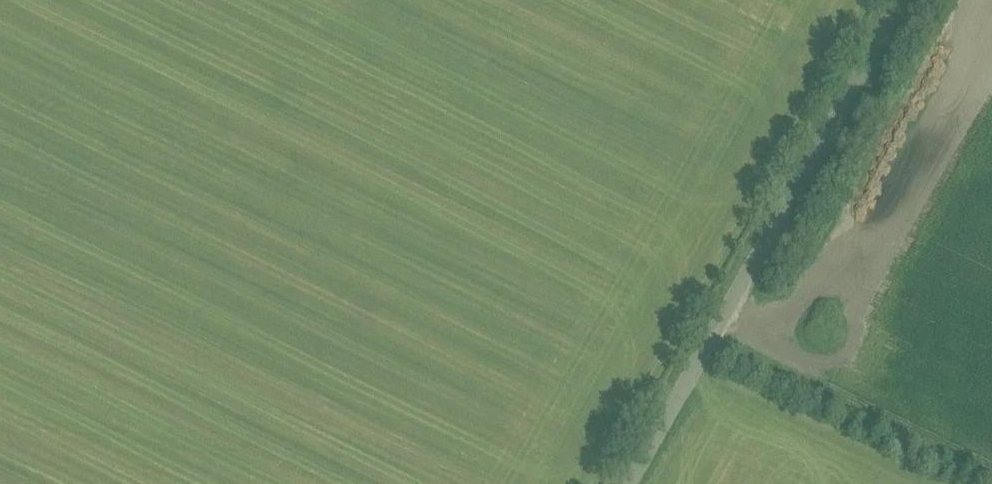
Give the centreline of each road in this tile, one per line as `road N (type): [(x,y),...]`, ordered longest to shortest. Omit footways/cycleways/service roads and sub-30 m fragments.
road 1 (unclassified): [(626,483),(900,0)]

